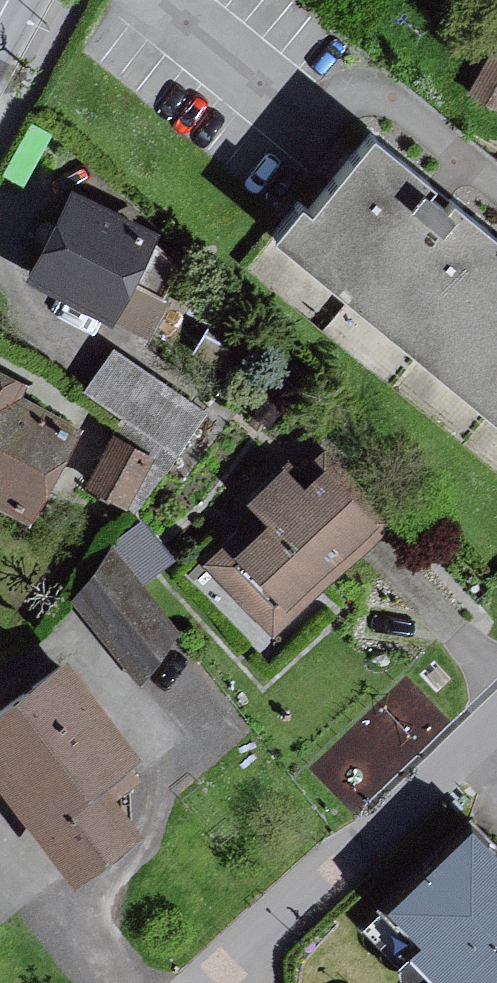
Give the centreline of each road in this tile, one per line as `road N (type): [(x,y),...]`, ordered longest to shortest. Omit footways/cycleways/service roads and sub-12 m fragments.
road 1 (residential): [(223,982),(496,717)]

